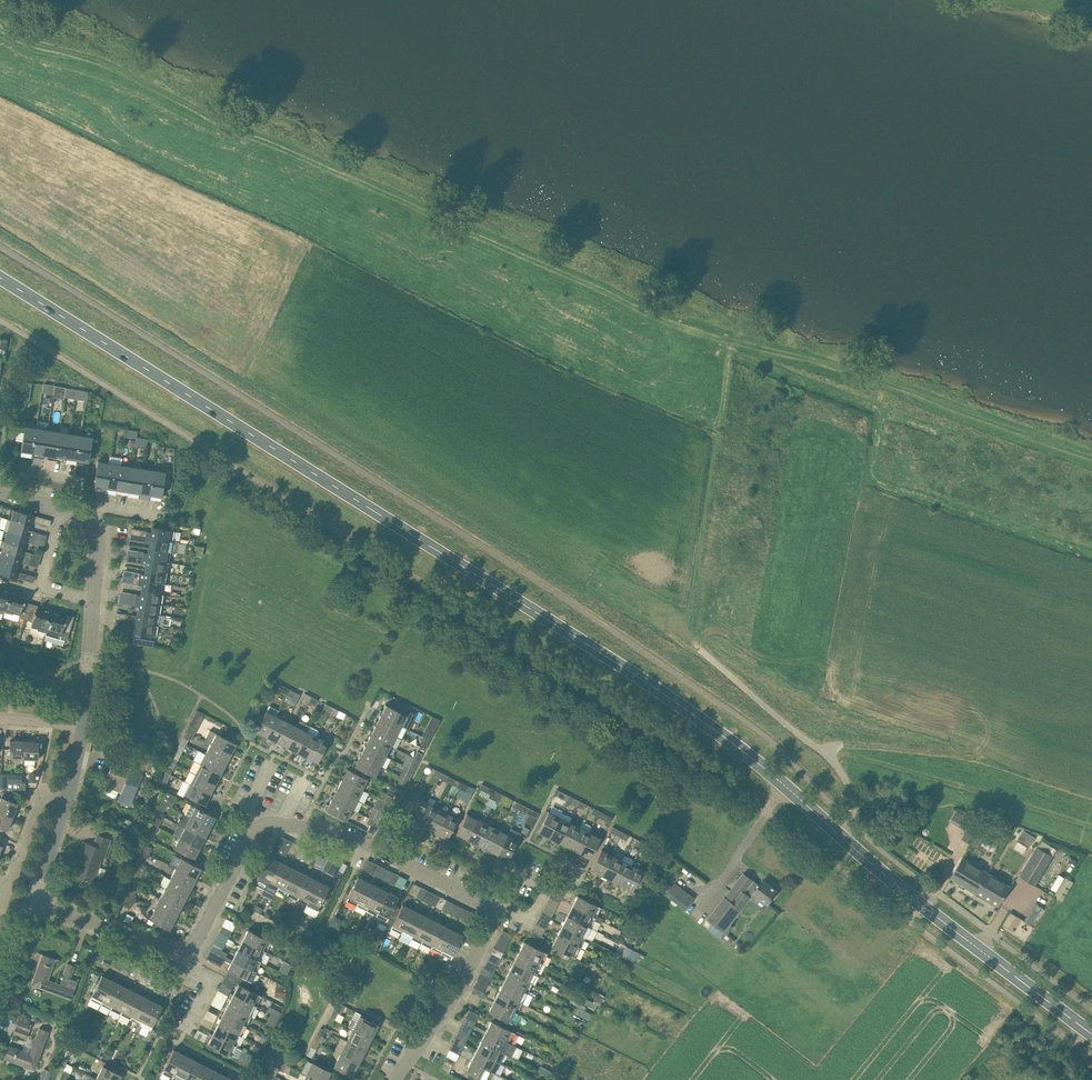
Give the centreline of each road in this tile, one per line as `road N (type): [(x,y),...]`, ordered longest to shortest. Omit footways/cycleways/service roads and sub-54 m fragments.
road 1 (primary): [(1091,1033),(687,710),(0,277)]
road 2 (residential): [(179,951),(195,943),(249,838),(266,824),(343,834),(488,908)]
road 3 (track): [(1091,827),(807,740)]
road 4 (track): [(701,650),(829,760),(852,799),(839,835)]
road 5 (residential): [(394,1079),(455,994),(487,932),(488,908)]
road 6 (residential): [(69,796),(45,791),(0,914)]
road 7 (residential): [(179,951),(33,901)]
road 8 (residential): [(95,601),(43,587),(62,510)]
road 9 (unclassified): [(84,727),(95,601)]

